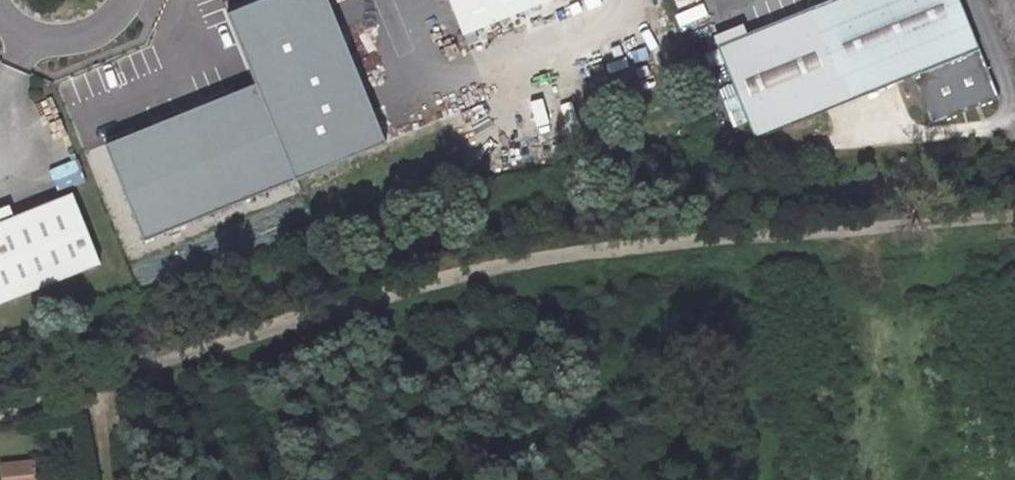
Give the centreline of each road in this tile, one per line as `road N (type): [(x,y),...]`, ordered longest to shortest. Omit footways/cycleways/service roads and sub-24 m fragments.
road 1 (track): [(0,415),(395,295),(586,255),(1014,219)]
road 2 (track): [(586,255),(611,479)]
road 3 (unclassified): [(0,19),(48,43),(76,42),(128,0)]

